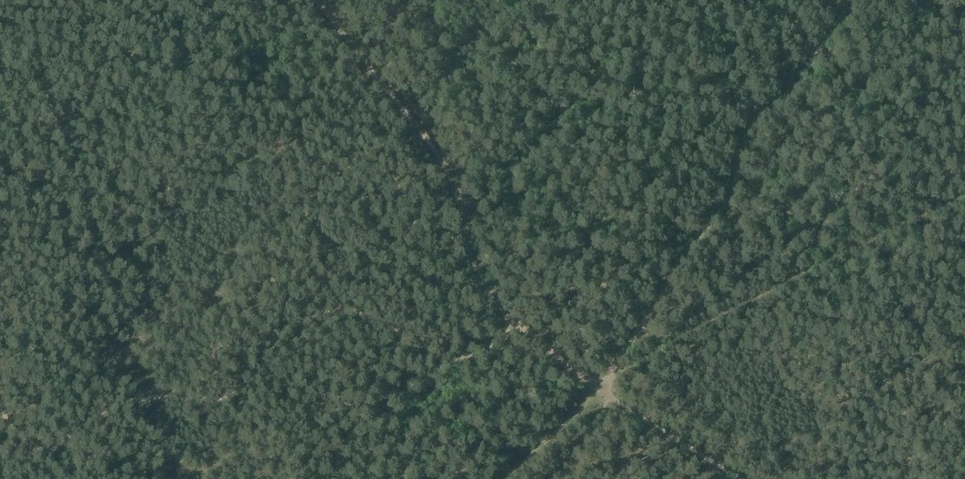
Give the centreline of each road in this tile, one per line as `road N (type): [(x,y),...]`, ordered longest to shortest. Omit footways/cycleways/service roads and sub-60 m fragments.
road 1 (track): [(849,0),(795,87),(756,122),(726,200),(604,392)]
road 2 (track): [(604,392),(638,360),(964,192)]
road 3 (track): [(604,392),(502,478)]

